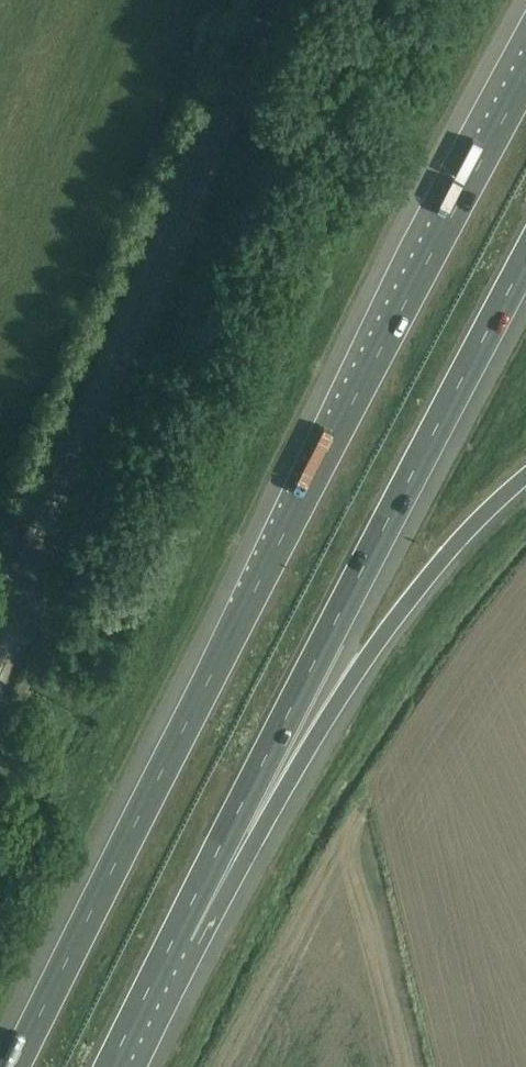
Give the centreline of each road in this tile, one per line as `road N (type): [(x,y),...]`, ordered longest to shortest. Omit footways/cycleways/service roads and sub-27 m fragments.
road 1 (motorway): [(525,78),(378,347),(16,1066)]
road 2 (motorway): [(178,935),(525,269)]
road 3 (unclassified): [(0,626),(272,0)]
road 4 (motorway): [(178,935),(404,610),(525,485)]
road 5 (motorway): [(115,1066),(178,935)]

